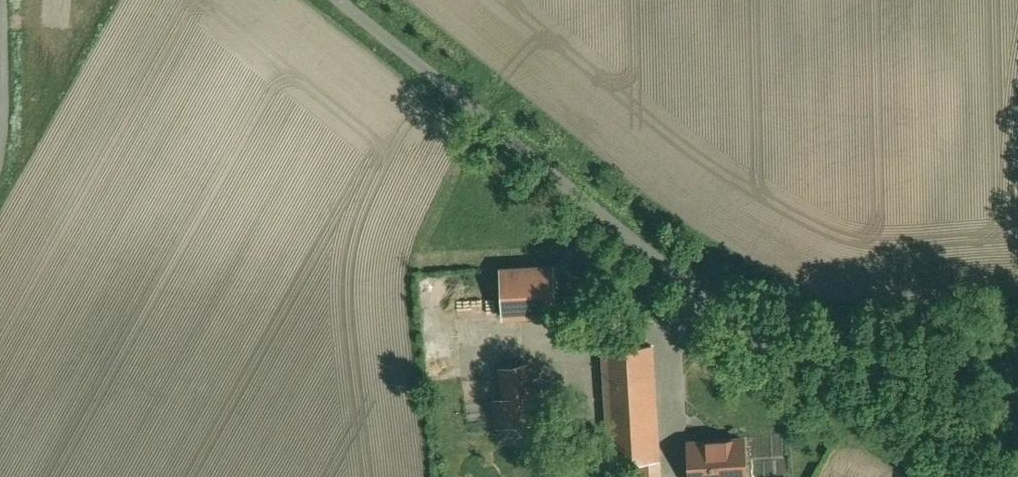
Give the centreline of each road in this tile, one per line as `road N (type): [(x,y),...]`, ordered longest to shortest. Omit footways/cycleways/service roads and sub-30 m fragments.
road 1 (unclassified): [(930,476),(336,0)]

